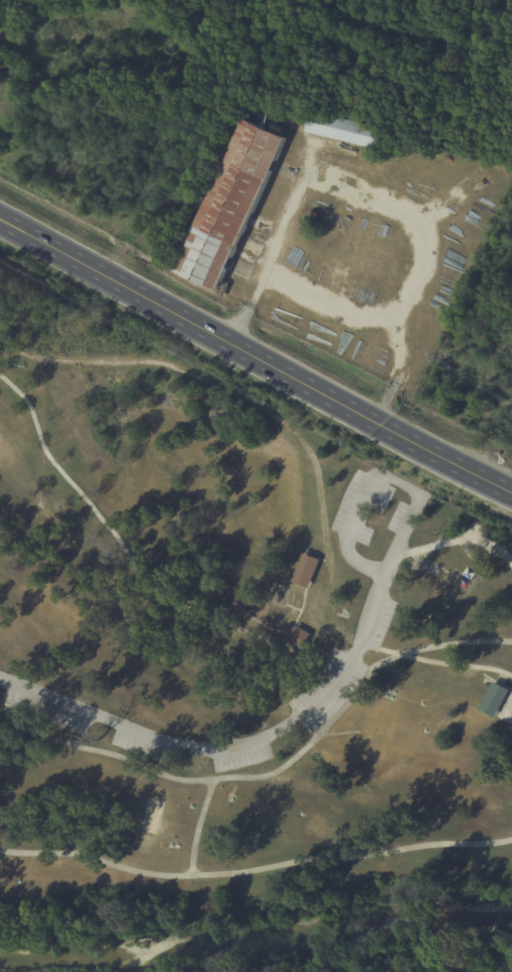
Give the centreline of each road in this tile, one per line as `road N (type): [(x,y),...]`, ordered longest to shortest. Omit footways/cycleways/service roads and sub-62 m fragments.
road 1 (secondary): [(0,222),(511,493)]

